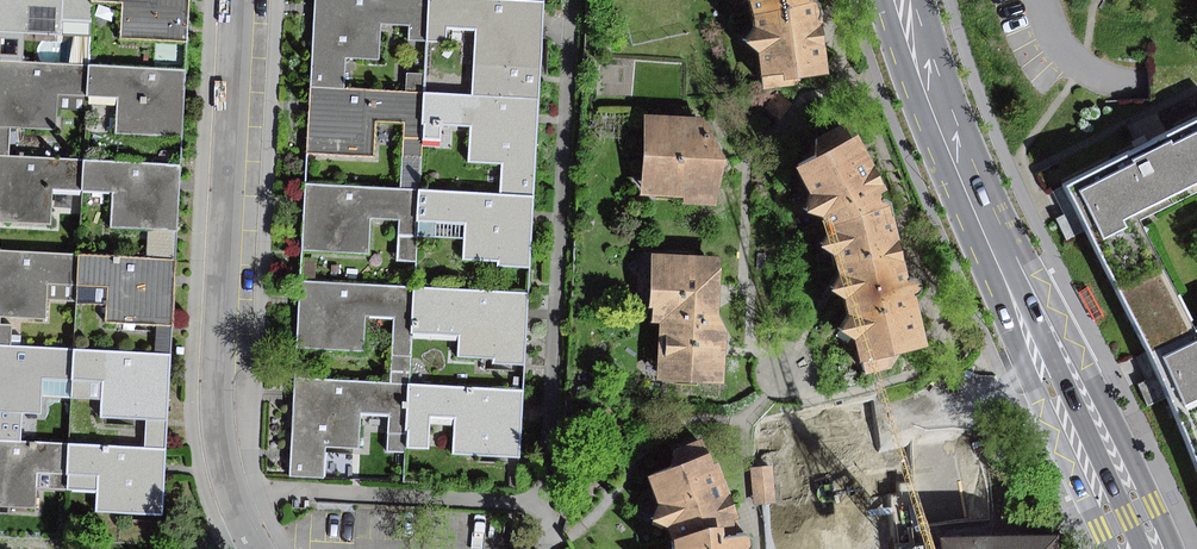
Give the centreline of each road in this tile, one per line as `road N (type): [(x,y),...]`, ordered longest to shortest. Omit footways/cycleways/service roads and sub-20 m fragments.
road 1 (primary): [(896,0),(970,200),(1062,383),(1131,548)]
road 2 (residential): [(237,0),(215,415),(232,497),(255,548)]

